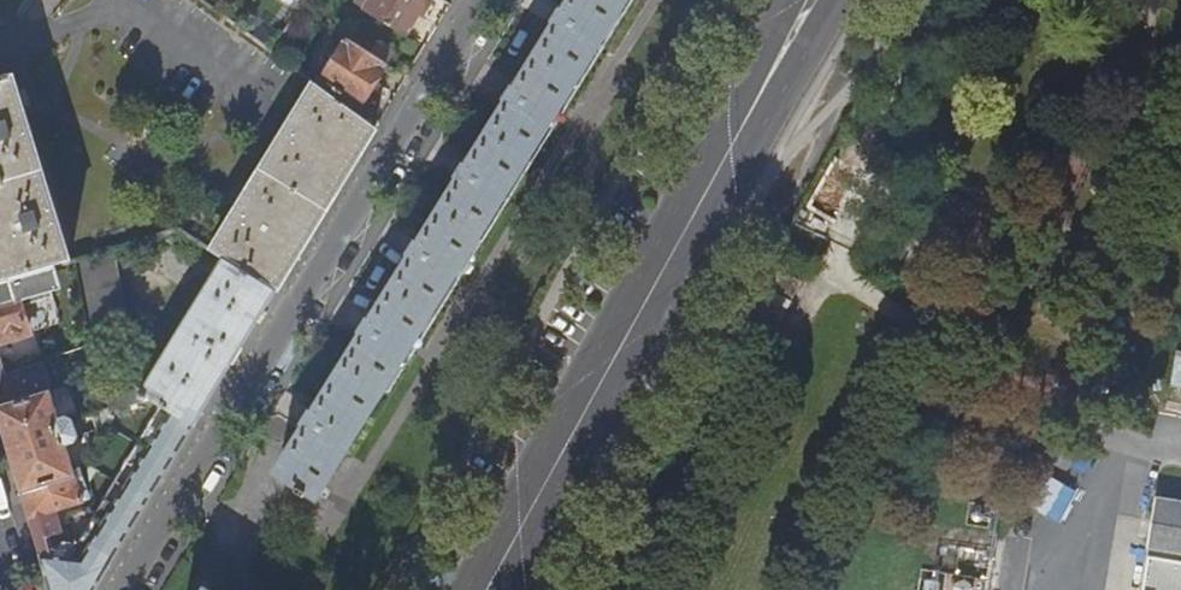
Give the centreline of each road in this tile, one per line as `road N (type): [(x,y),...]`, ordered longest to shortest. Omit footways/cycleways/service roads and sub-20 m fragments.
road 1 (residential): [(126,589),(487,0)]
road 2 (primary): [(789,39),(481,589)]

